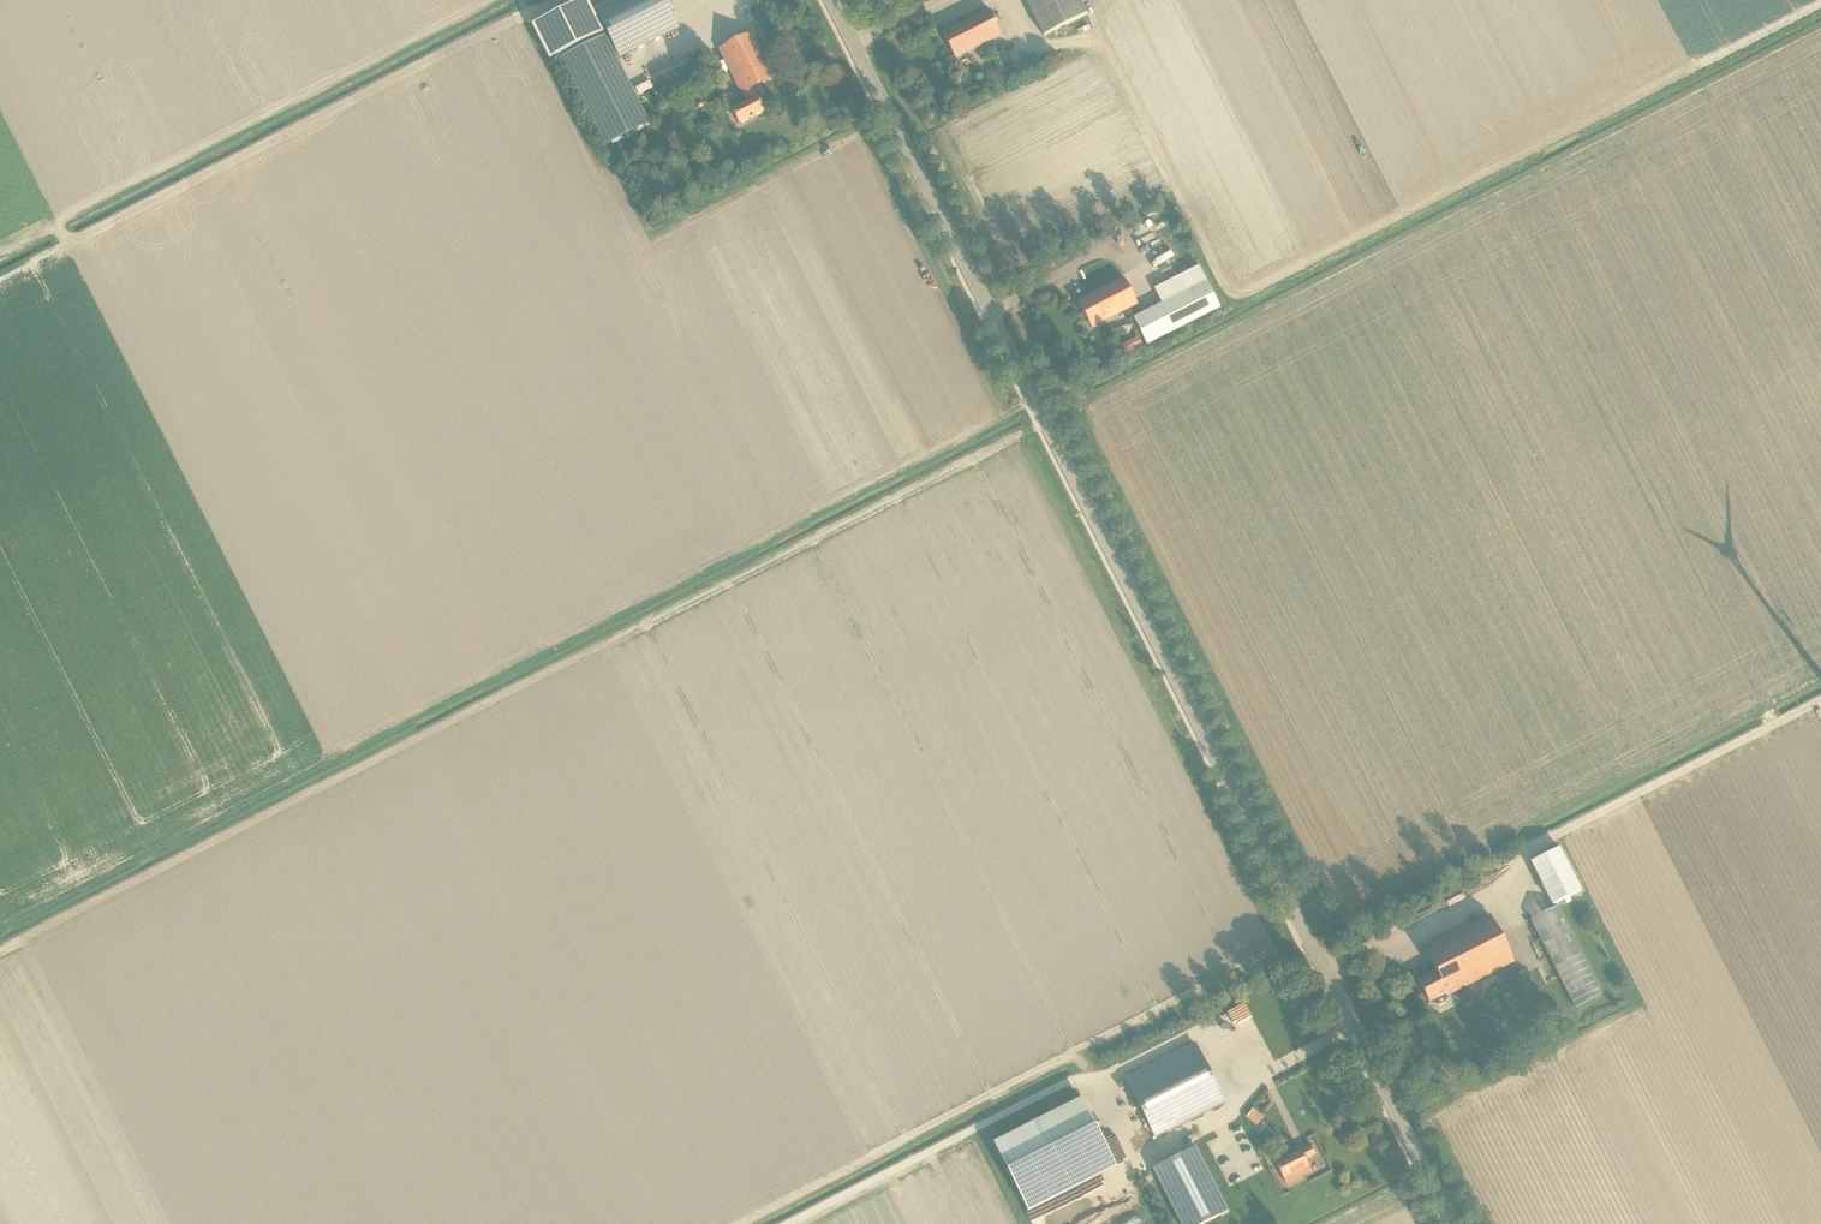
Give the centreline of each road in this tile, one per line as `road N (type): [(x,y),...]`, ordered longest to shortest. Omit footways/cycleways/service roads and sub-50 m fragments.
road 1 (unclassified): [(1452,1223),(831,0)]

